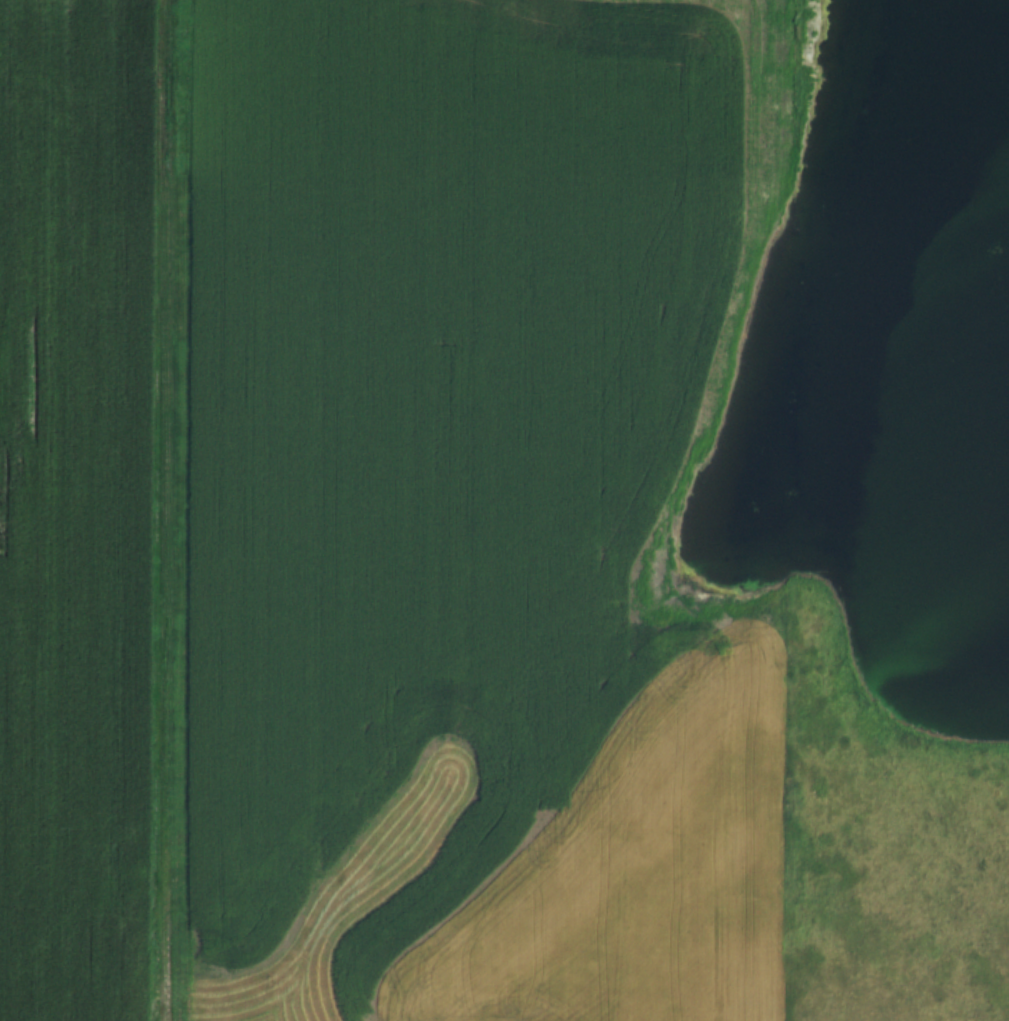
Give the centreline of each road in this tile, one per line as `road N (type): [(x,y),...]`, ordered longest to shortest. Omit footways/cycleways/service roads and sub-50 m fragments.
road 1 (track): [(163,1020),(157,0)]

